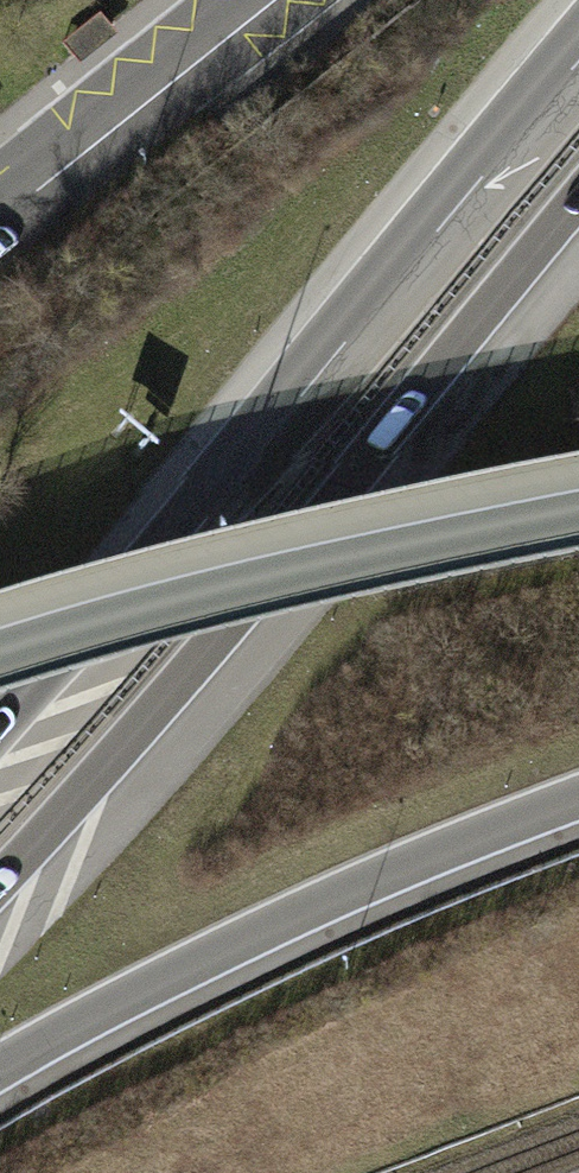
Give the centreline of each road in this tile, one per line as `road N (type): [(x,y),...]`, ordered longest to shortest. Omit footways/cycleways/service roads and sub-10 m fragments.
road 1 (trunk): [(0,881),(578,203)]
road 2 (trunk): [(578,62),(263,438),(0,725)]
road 3 (trunk): [(0,1071),(220,955),(578,803)]
road 4 (trunk): [(578,514),(287,576),(0,653)]
road 5 (primary): [(264,0),(0,210)]

